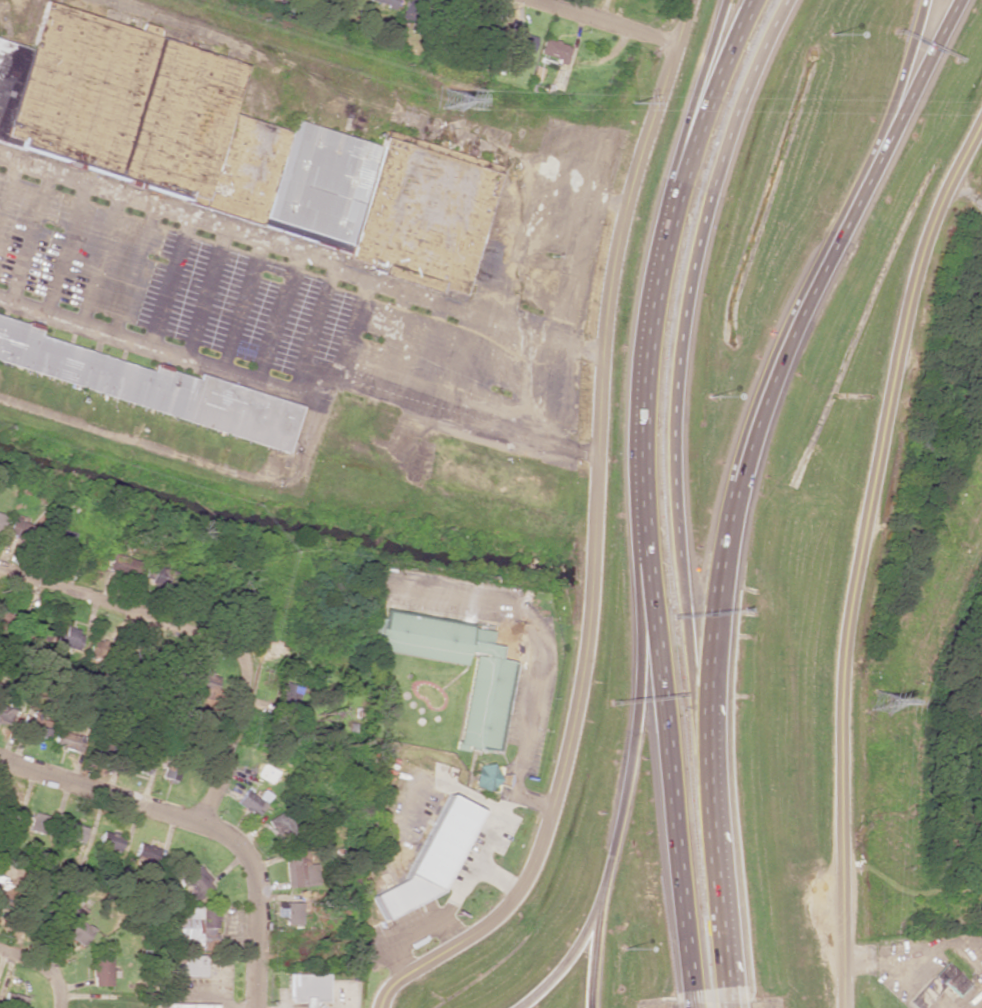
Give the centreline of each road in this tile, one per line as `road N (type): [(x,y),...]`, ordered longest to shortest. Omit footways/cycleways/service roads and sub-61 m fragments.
road 1 (residential): [(688,0),(624,201),(607,295),(581,676),(544,836),(527,876),(496,915),(392,983),(378,1007)]
road 2 (motorway): [(745,13),(675,196),(644,382),(655,638),(693,979)]
road 3 (tertiary): [(843,1007),(840,776),(854,590),(915,283),(930,230),(981,123)]
road 4 (motorway): [(710,826),(722,573),(747,464),(796,326),(956,0)]
road 5 (motorway): [(642,450),(636,692),(618,830),(583,935),(560,970),(518,1007)]
road 6 (motorway): [(676,509),(676,398),(715,175),(788,0)]
road 7 (residential): [(0,569),(236,652),(246,675),(243,695),(198,824)]
road 8 (motorway): [(710,826),(676,509)]
road 9 (residential): [(198,824),(224,834),(249,862),(254,1007)]
road 10 (residential): [(0,760),(198,824)]
road 11 (motorway): [(723,0),(675,196)]
road 12 (motorway): [(868,177),(921,0)]
road 13 (residential): [(678,40),(524,0)]
road 14 (motorway): [(724,980),(710,826)]
road 15 (motorway): [(604,884),(593,1007)]

